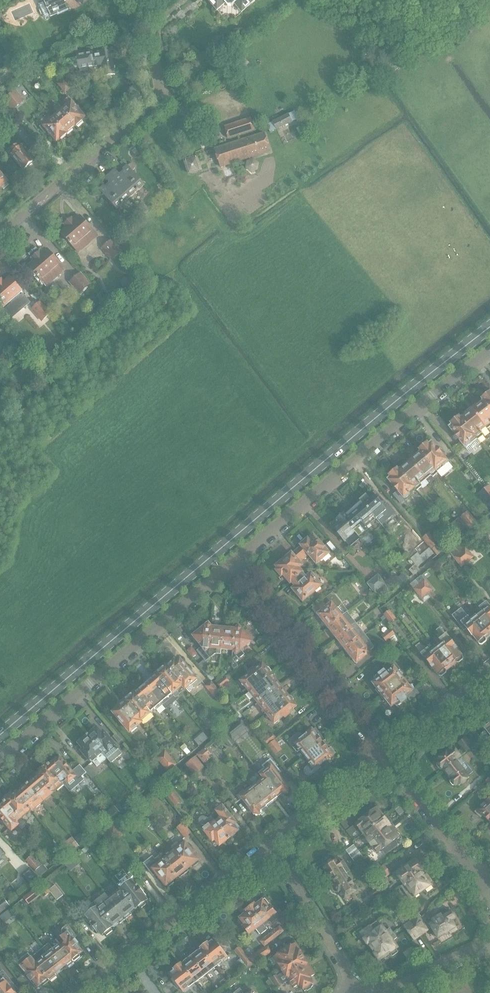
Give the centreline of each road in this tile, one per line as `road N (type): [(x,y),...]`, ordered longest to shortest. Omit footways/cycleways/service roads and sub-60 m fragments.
road 1 (tertiary): [(0,735),(489,328)]
road 2 (residential): [(232,564),(489,351)]
road 3 (residential): [(0,234),(161,94),(143,0)]
road 4 (residential): [(0,759),(232,564)]
road 5 (residential): [(384,756),(232,564)]
road 6 (residential): [(85,992),(269,846)]
road 7 (residential): [(357,992),(269,846)]
road 8 (residential): [(489,890),(384,756)]
road 9 (residential): [(269,846),(384,756)]
road 10 (residential): [(384,756),(489,673)]
road 11 (residential): [(370,992),(489,949)]

